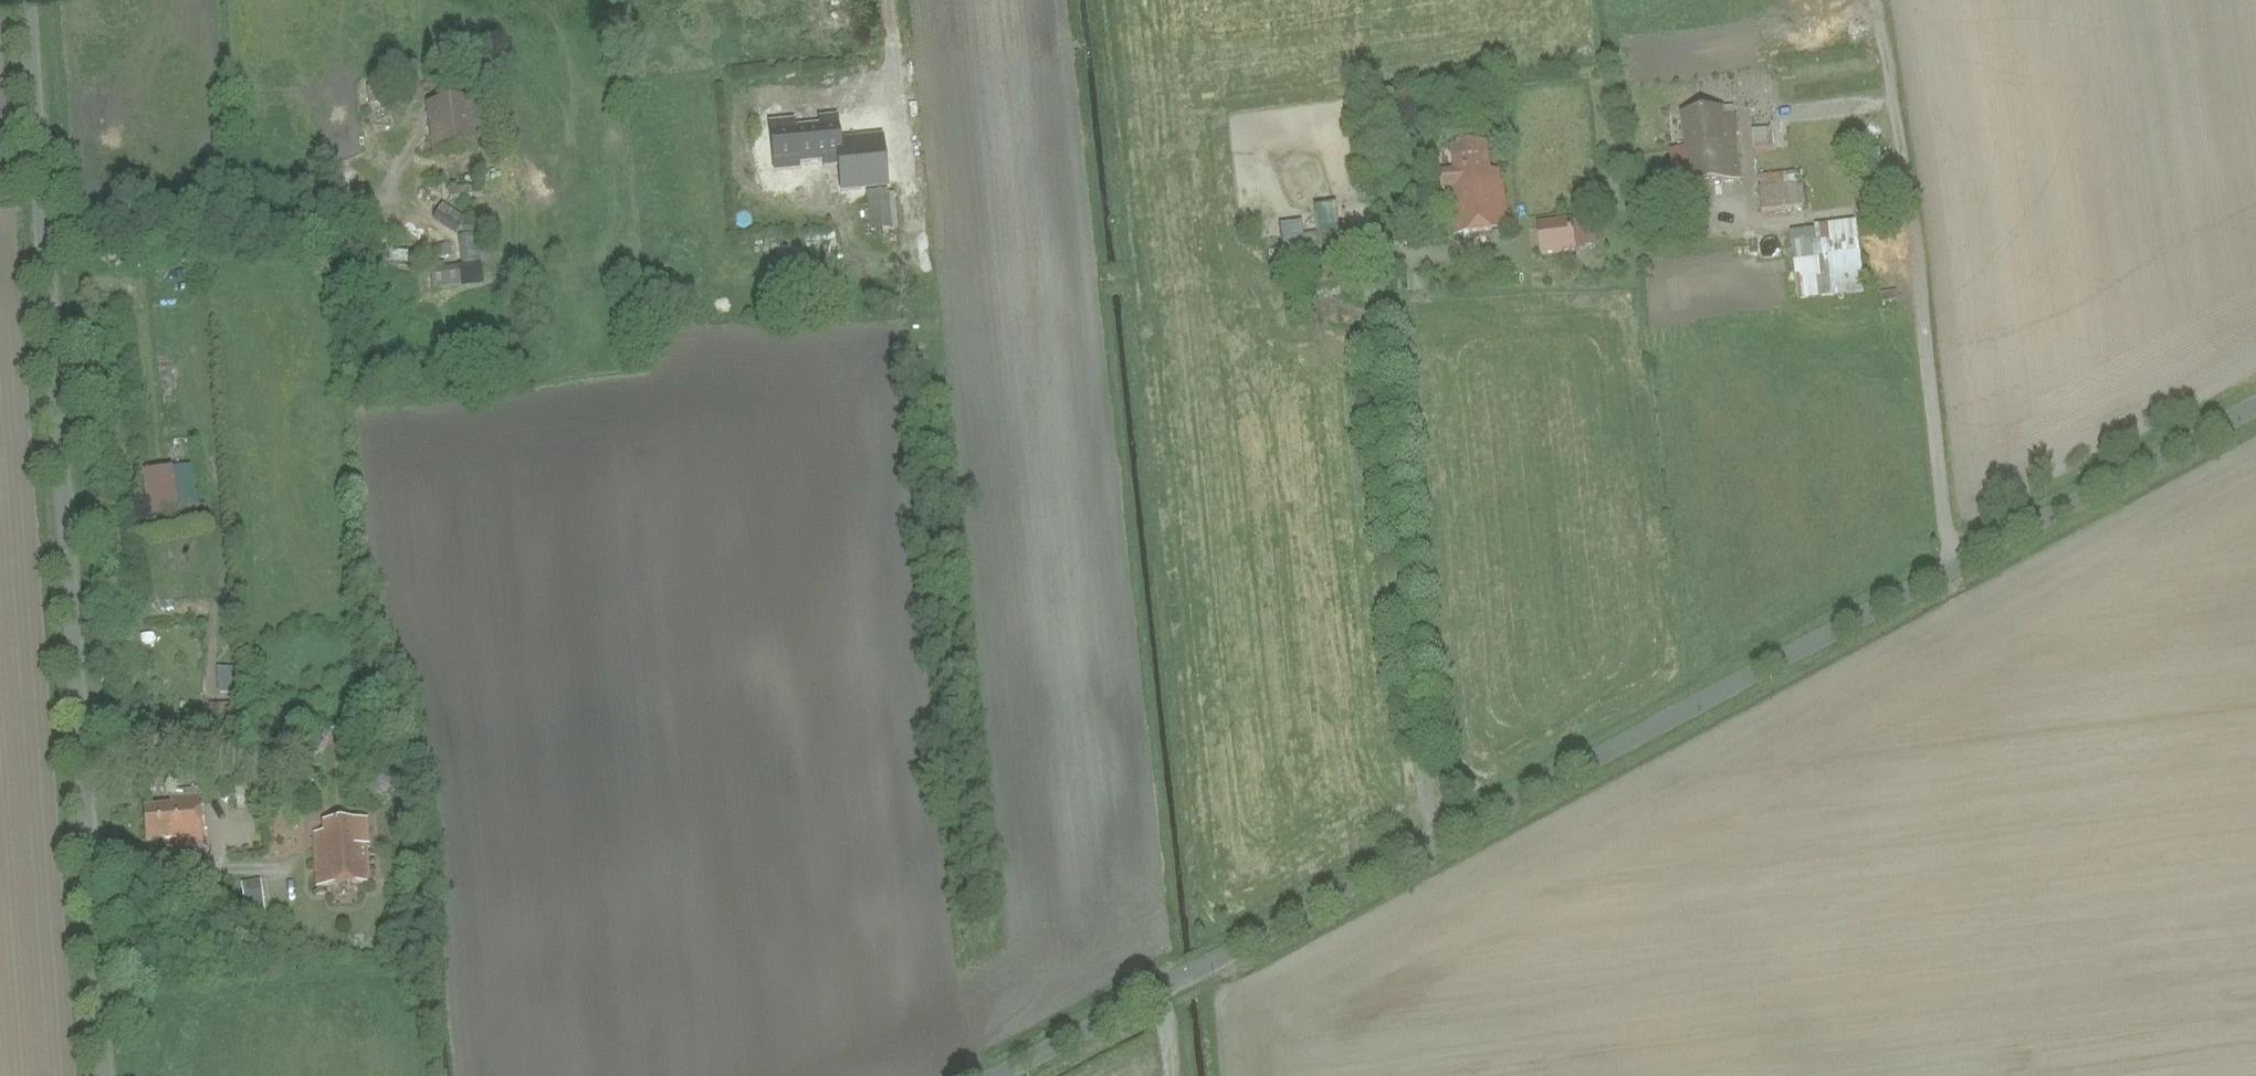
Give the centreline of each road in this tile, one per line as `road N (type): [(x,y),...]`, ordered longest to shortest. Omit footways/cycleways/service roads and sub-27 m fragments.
road 1 (tertiary): [(1004,1075),(2255,412)]
road 2 (residential): [(108,1075),(32,0)]

